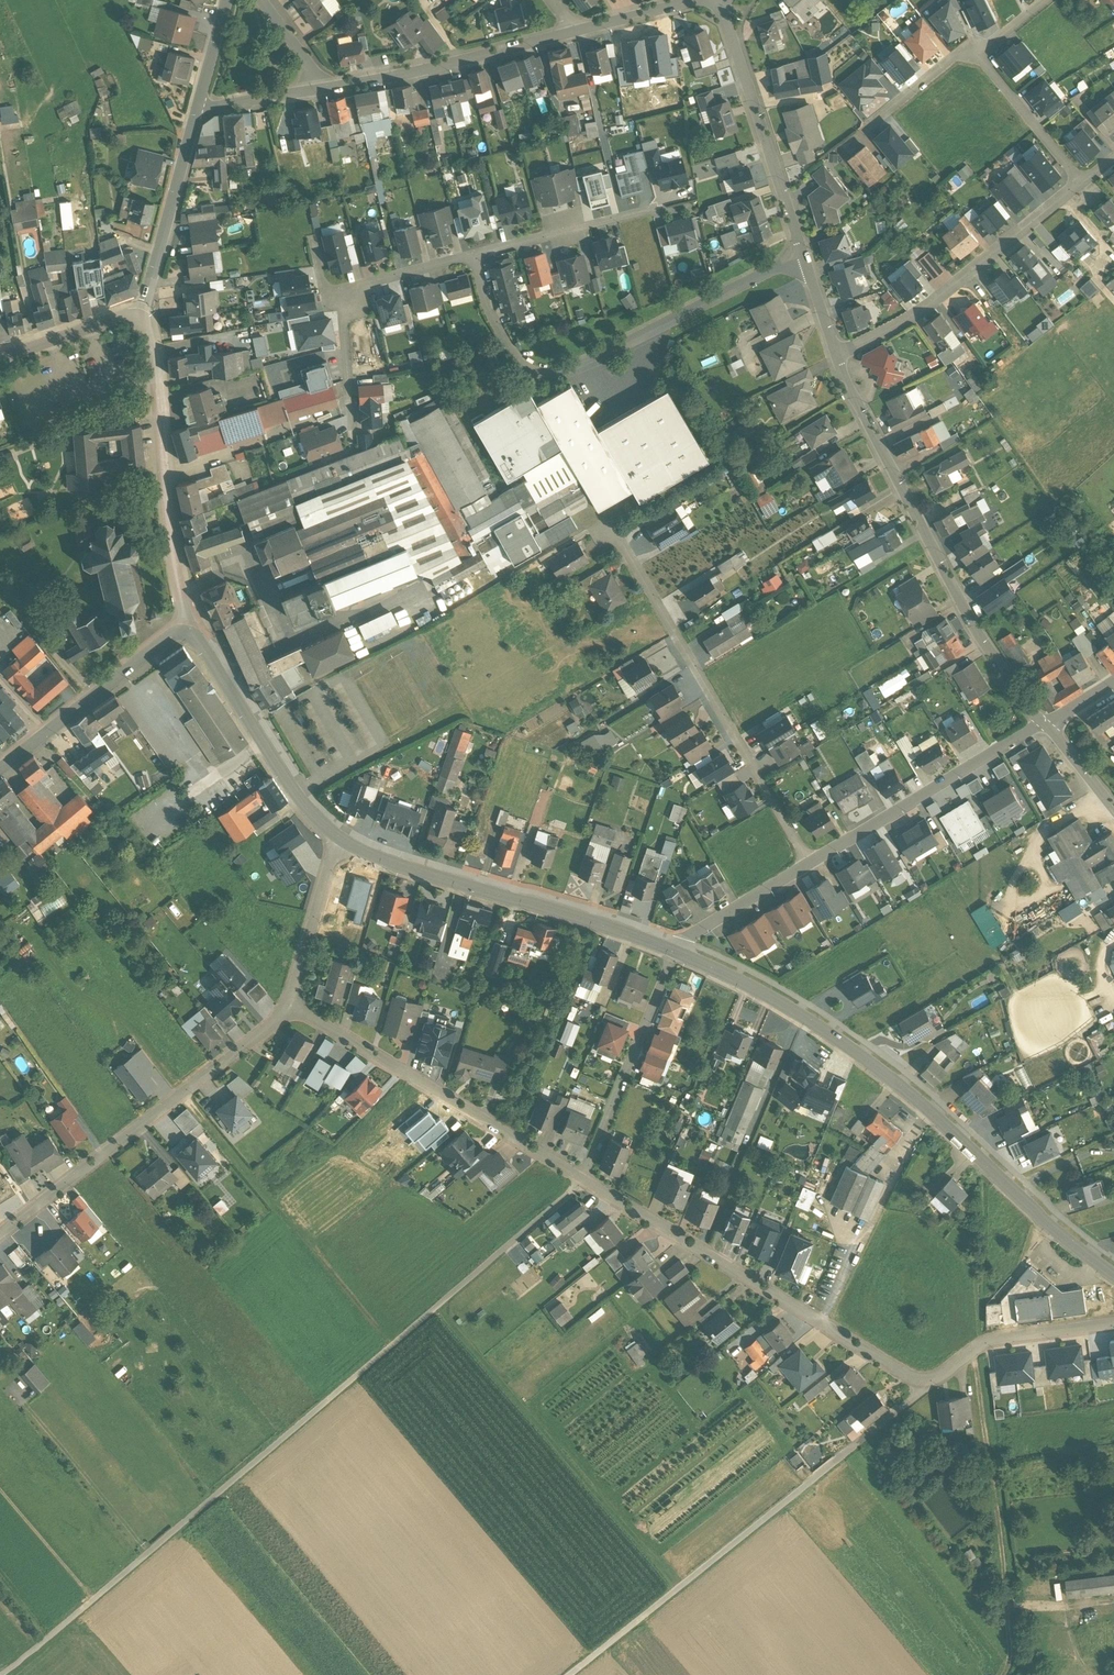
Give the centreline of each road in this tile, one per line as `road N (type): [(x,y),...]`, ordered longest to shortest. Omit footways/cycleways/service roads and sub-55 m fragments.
road 1 (track): [(436,1309),(0,1674)]
road 2 (tertiary): [(1113,1278),(850,1052),(772,1002),(676,955)]
road 3 (track): [(926,1383),(572,1674)]
road 4 (residential): [(1045,728),(972,627),(836,354)]
road 5 (residential): [(803,256),(556,372),(529,361),(513,341),(479,255)]
road 6 (residential): [(584,1184),(926,1383)]
road 7 (residential): [(610,543),(628,554),(811,864)]
road 8 (track): [(678,1591),(436,1309)]
road 9 (residential): [(289,1008),(0,1237)]
road 10 (tertiary): [(676,955),(389,865),(342,842)]
road 11 (residential): [(289,1008),(584,1184)]
road 12 (track): [(1012,1674),(1013,1618),(977,1349)]
road 13 (residential): [(140,318),(152,334),(159,464),(188,635)]
road 14 (residential): [(836,354),(914,318),(1081,183)]
road 15 (residential): [(479,255),(339,292),(352,426)]
road 16 (residential): [(811,864),(1045,728)]
road 17 (residential): [(318,93),(580,31)]
road 18 (residential): [(803,256),(721,0)]
road 19 (tertiary): [(342,842),(312,816),(188,635)]
road 20 (residential): [(676,955),(584,1184)]
road 21 (residential): [(197,109),(140,318)]
road 22 (residential): [(1113,1323),(993,1342),(926,1383)]
road 23 (track): [(584,1184),(436,1309)]
road 24 (residential): [(659,208),(479,255)]
road 25 (residential): [(342,842),(289,1008)]
road 26 (tertiary): [(188,635),(169,638),(50,732)]
road 27 (residential): [(1081,183),(976,52)]
road 28 (residential): [(676,955),(811,864)]
road 29 (residential): [(140,318),(0,359)]
road 30 (residential): [(976,52),(954,56),(864,129)]
road 31 (residential): [(580,31),(701,0)]
road 32 (residential): [(318,93),(197,109)]

